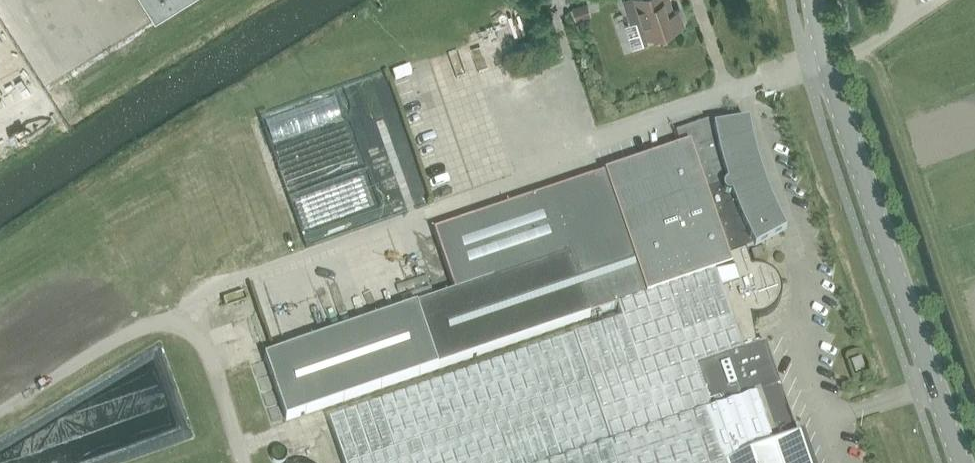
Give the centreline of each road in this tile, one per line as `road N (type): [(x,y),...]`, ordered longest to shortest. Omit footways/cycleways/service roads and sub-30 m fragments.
road 1 (tertiary): [(961,462),(826,65),(814,0)]

